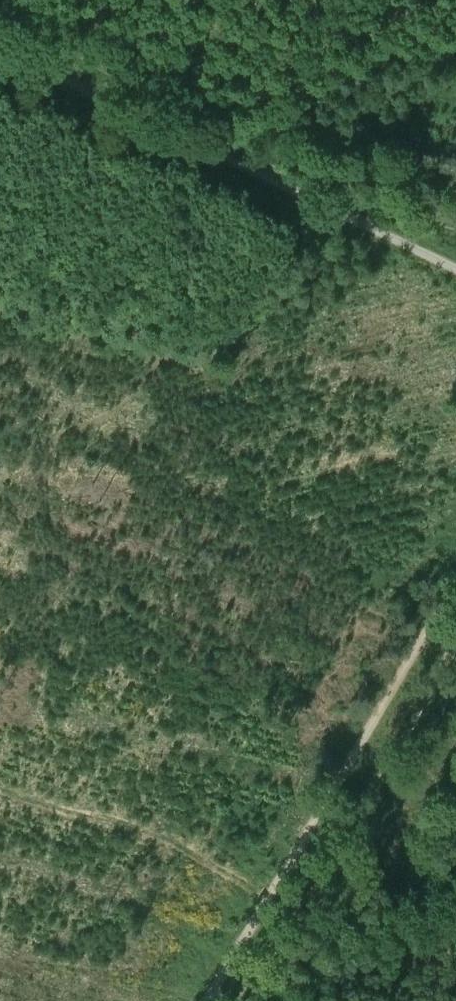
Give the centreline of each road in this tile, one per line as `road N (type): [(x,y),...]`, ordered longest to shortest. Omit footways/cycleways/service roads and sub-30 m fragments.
road 1 (track): [(0,48),(455,267)]
road 2 (track): [(455,575),(204,1000)]

